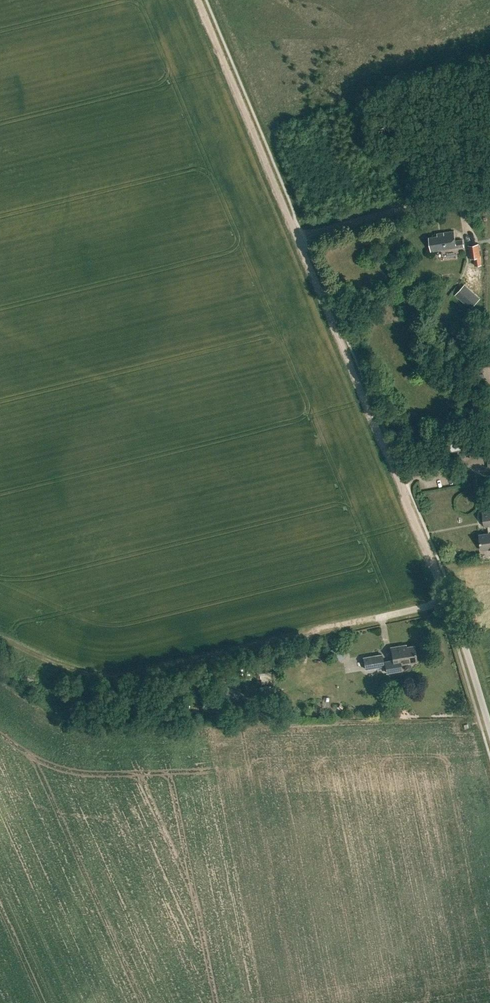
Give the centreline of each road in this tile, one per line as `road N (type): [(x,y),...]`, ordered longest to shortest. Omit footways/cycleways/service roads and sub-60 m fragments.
road 1 (track): [(448,602),(198,0)]
road 2 (track): [(0,639),(62,668),(111,678),(448,602)]
road 3 (track): [(489,201),(395,212),(297,240)]
road 4 (unclassified): [(489,730),(448,602)]

